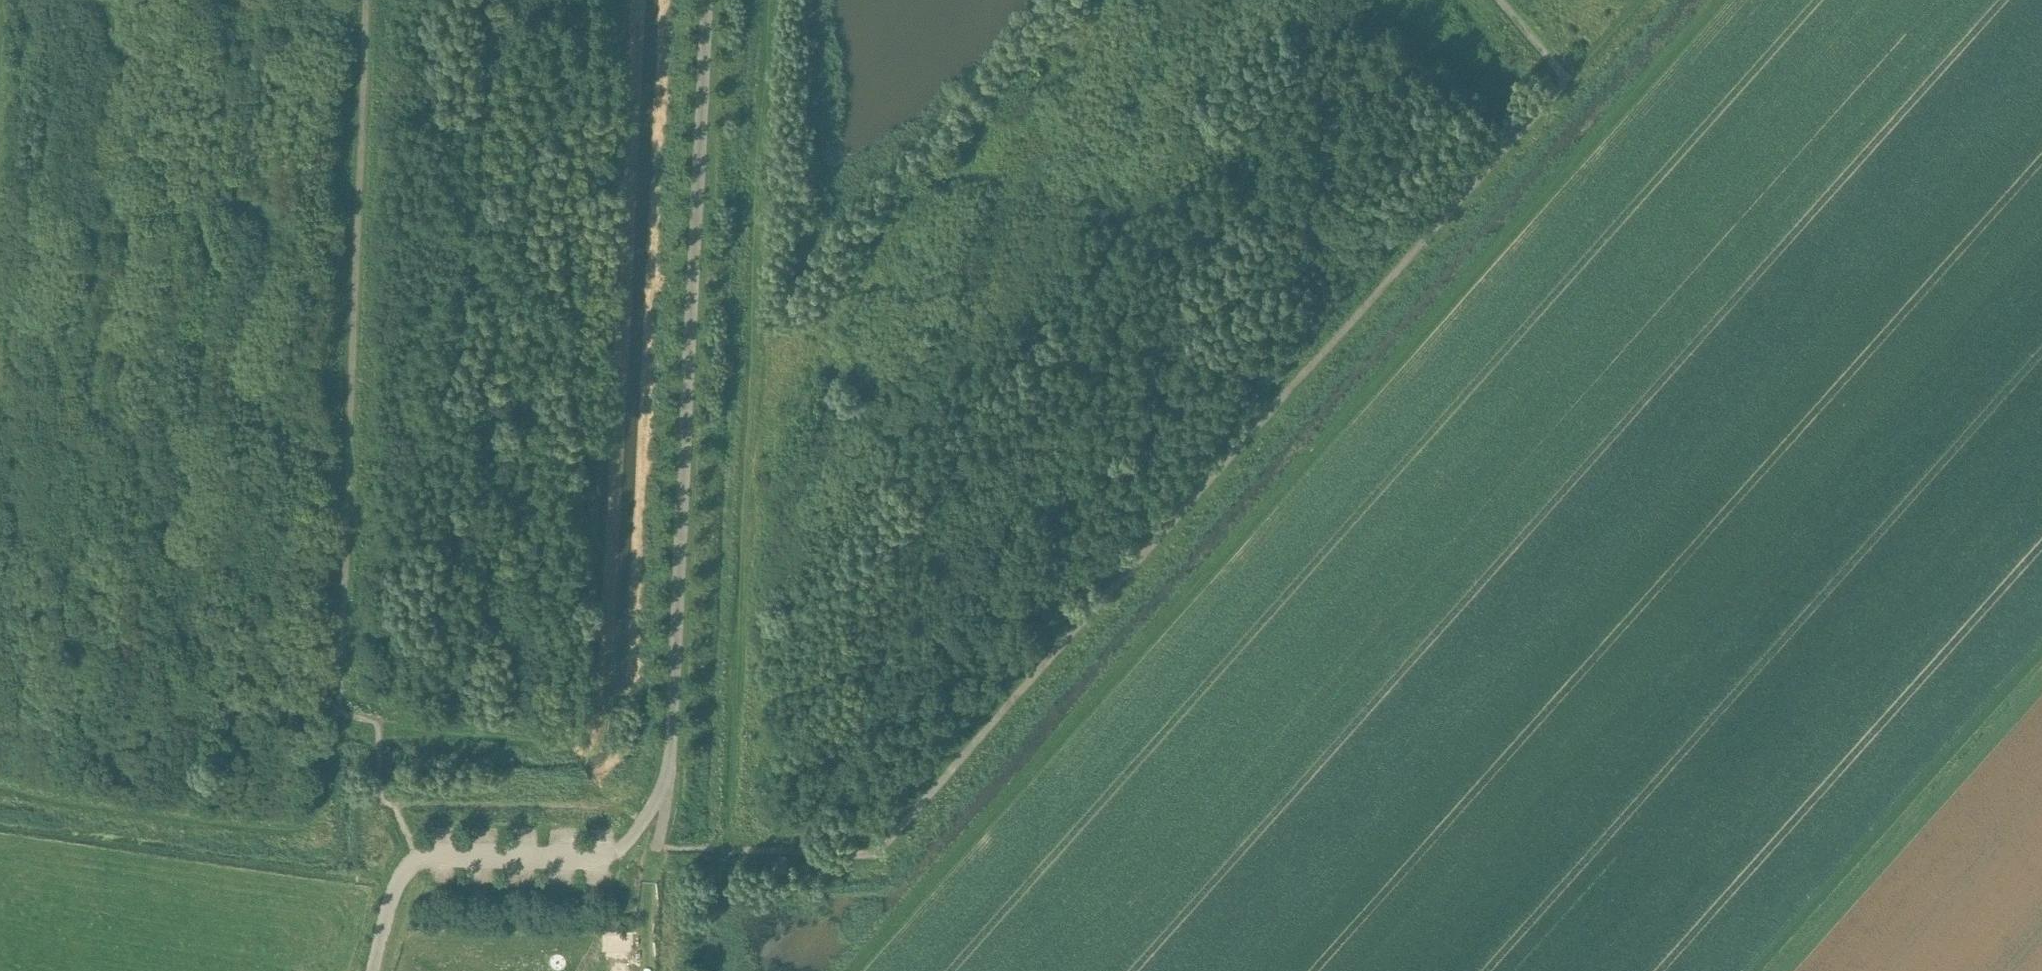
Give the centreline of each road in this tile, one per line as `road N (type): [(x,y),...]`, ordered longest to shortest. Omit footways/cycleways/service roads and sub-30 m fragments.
road 1 (track): [(665,786),(705,0)]
road 2 (track): [(0,802),(300,846),(325,794),(338,714)]

